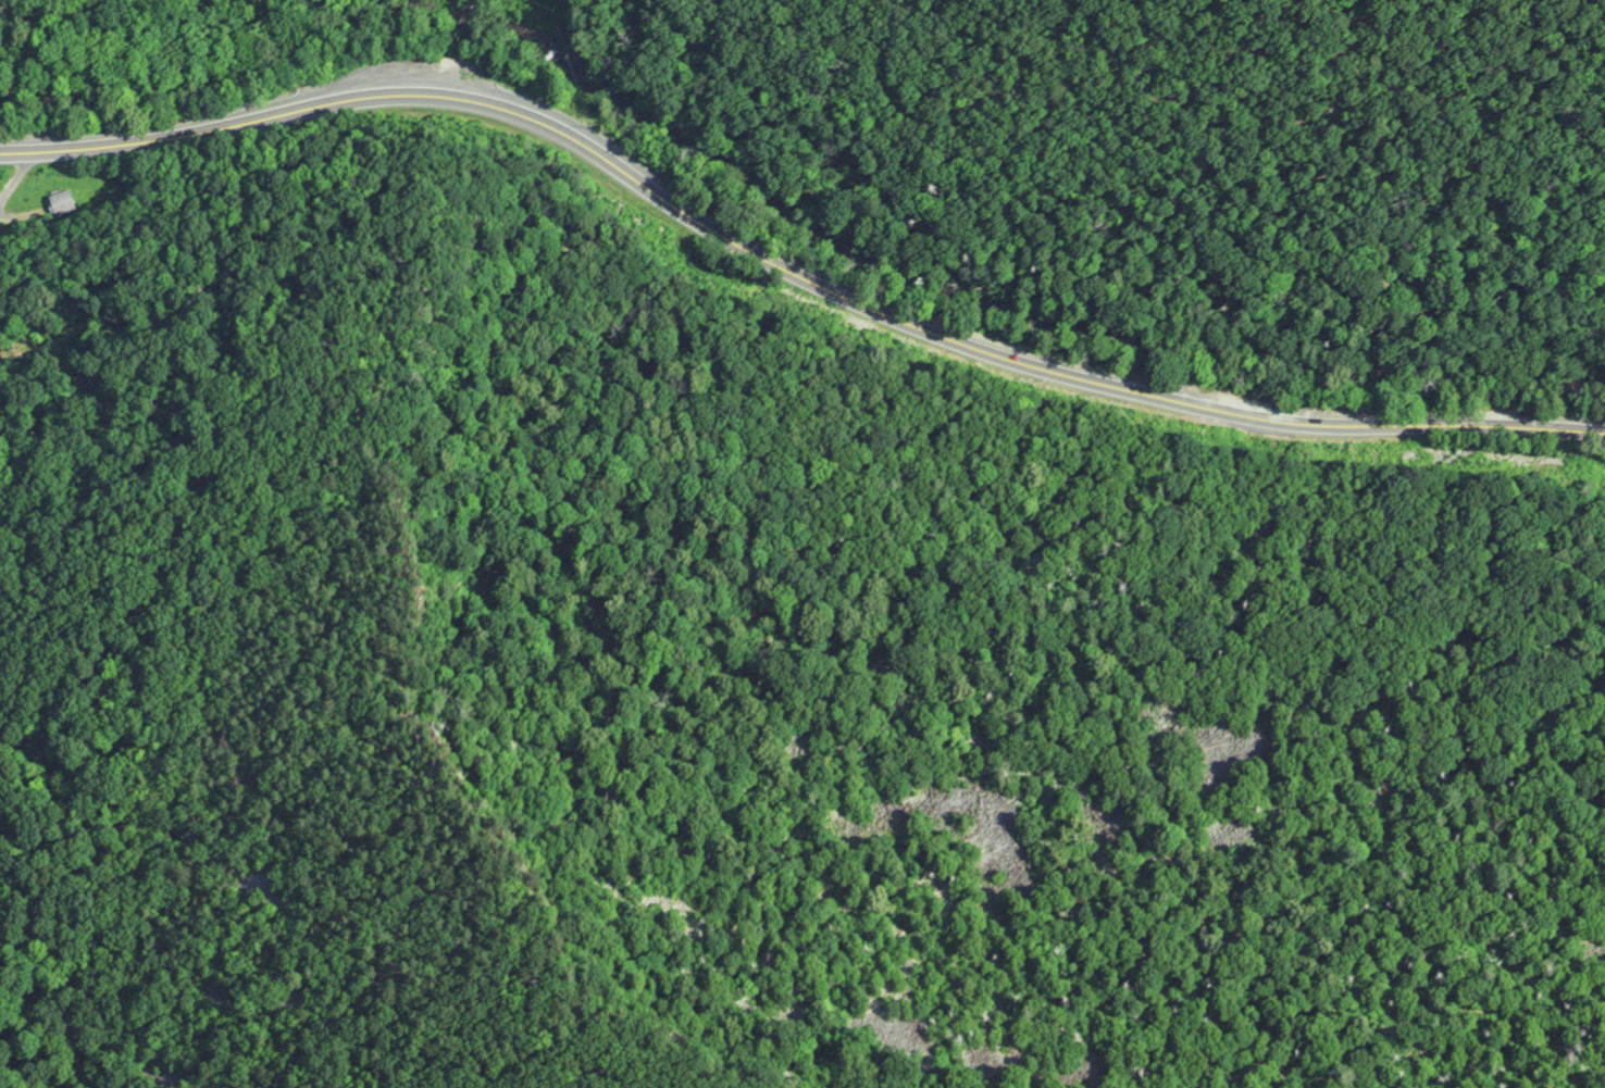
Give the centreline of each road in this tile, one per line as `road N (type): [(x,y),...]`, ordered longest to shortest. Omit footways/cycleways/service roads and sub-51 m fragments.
road 1 (secondary): [(1604,443),(1323,433),(1031,374),(870,318),(724,243),(598,150),(514,113),(434,93),(0,160)]

